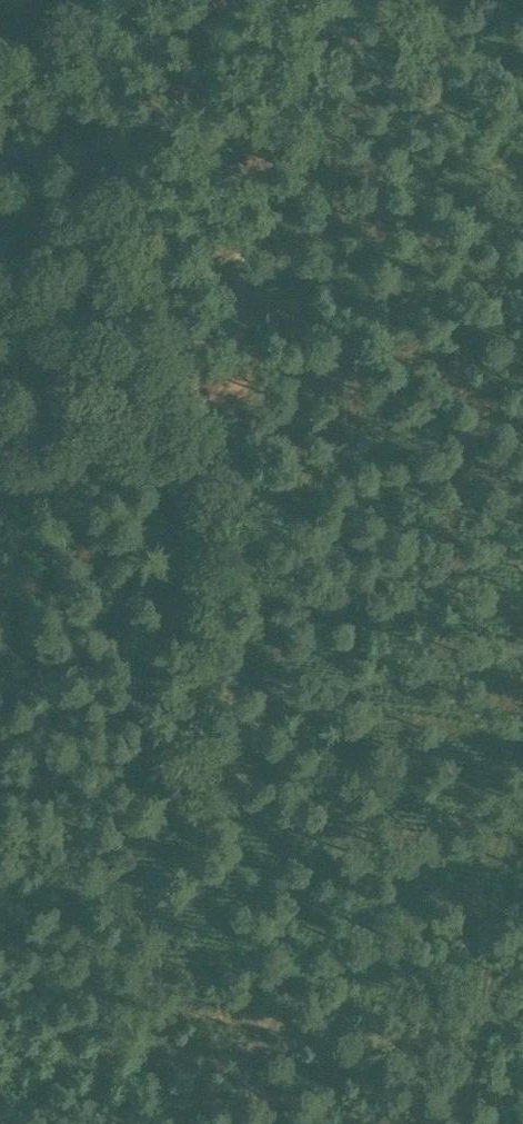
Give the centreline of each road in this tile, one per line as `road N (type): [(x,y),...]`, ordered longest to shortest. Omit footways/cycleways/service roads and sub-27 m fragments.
road 1 (track): [(522,758),(460,1123)]

